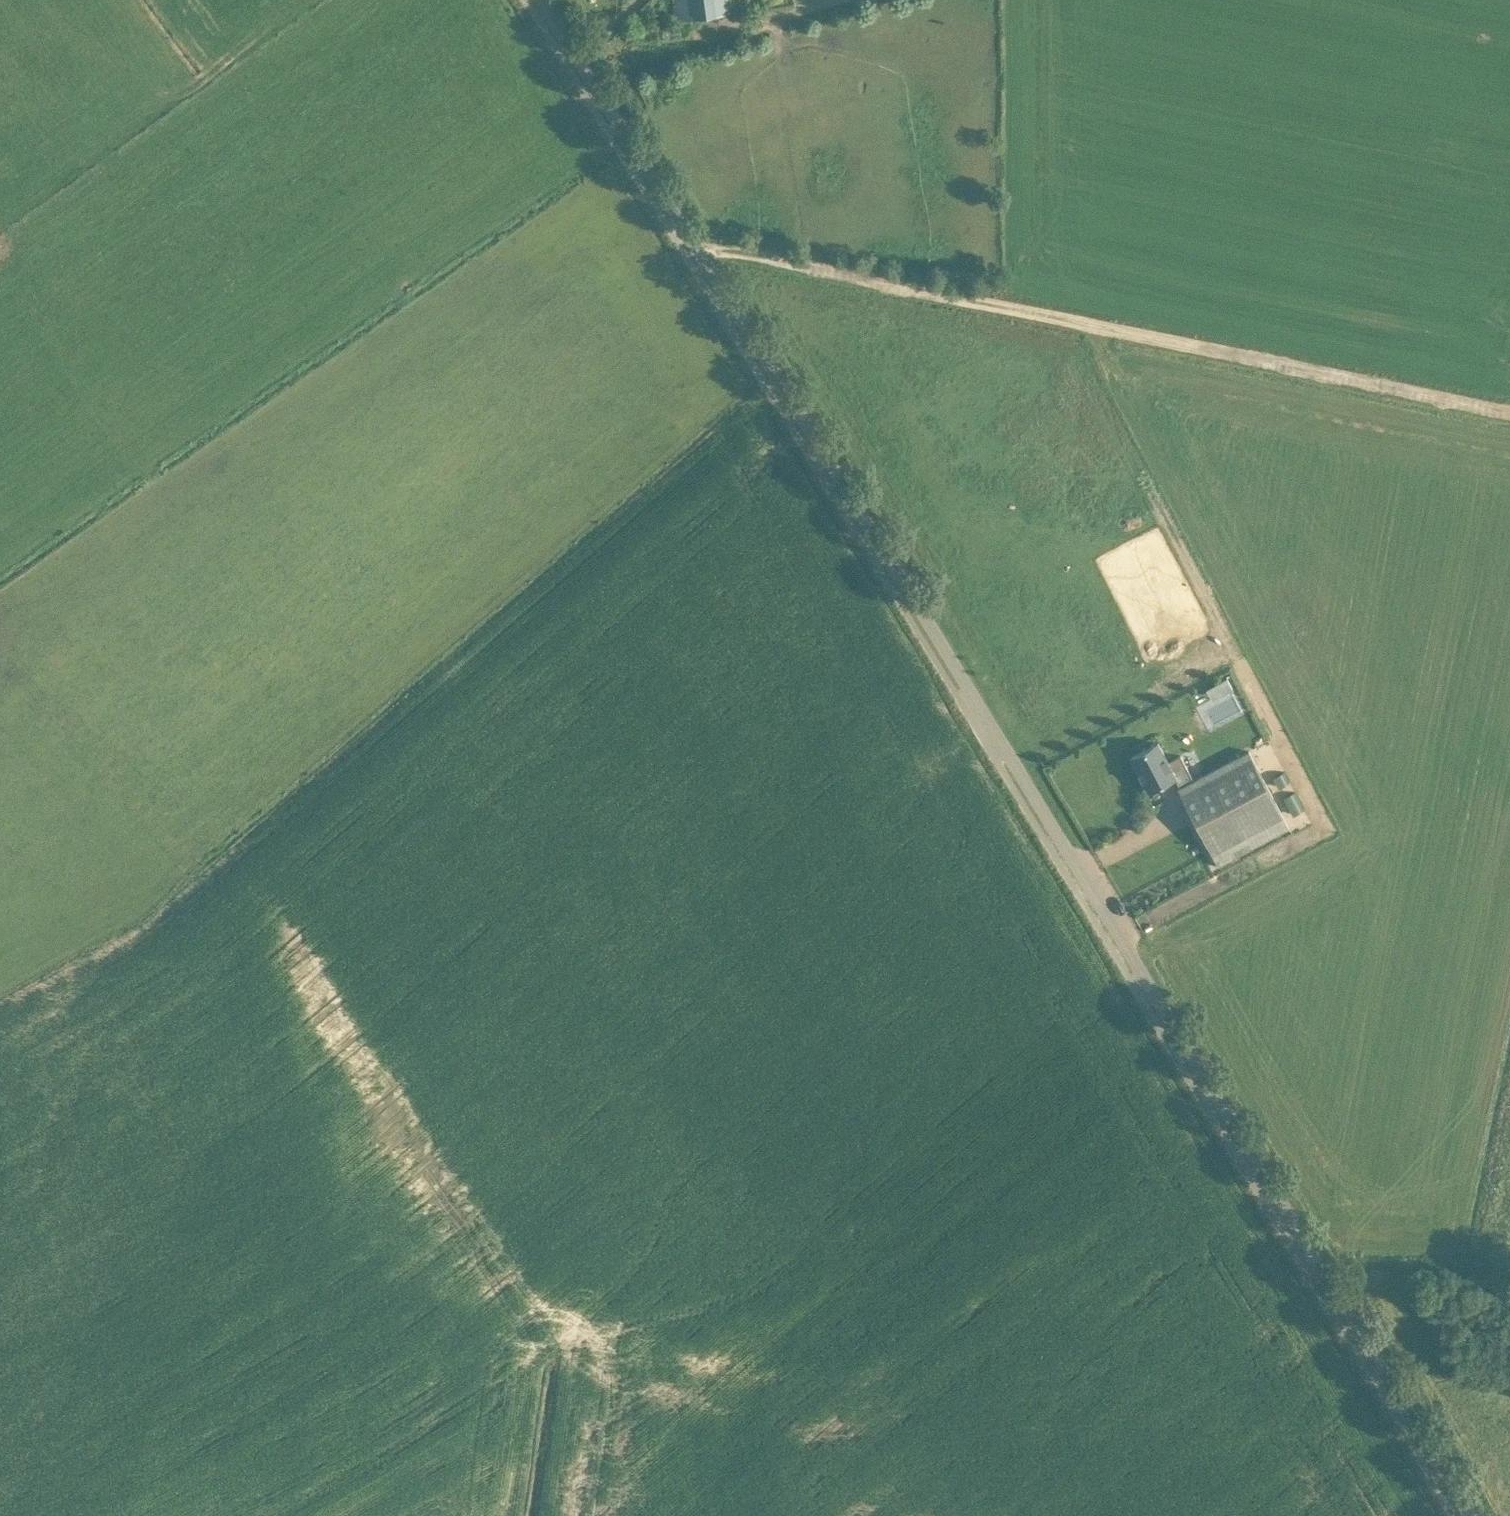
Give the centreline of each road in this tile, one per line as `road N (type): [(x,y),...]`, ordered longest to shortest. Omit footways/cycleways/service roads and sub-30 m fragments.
road 1 (unclassified): [(1469,1515),(884,551),(539,0)]
road 2 (track): [(696,247),(790,260),(1509,414)]

